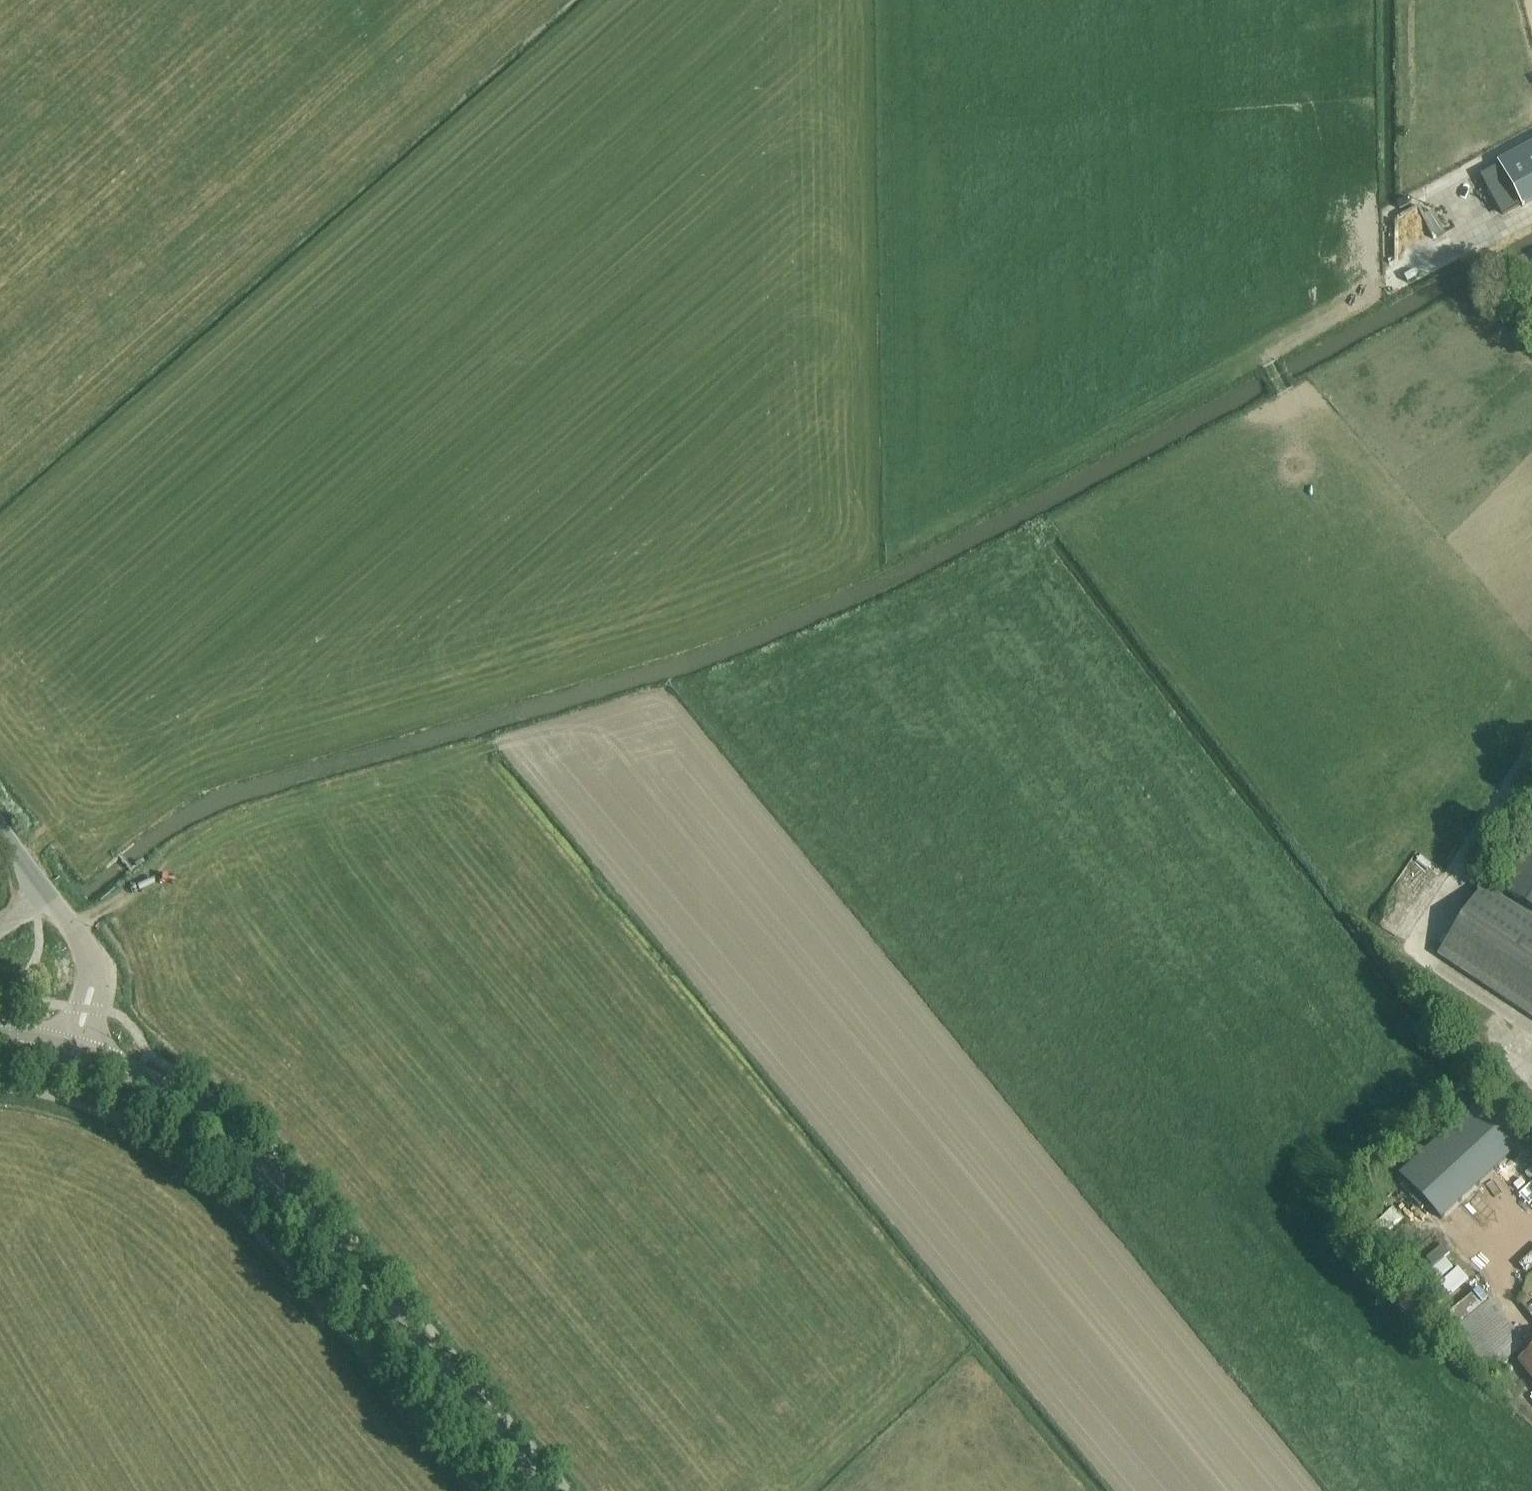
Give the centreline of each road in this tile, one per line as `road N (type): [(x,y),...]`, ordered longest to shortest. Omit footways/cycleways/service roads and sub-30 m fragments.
road 1 (tertiary): [(539,1490),(288,1195),(233,1142),(183,1104),(77,1051)]
road 2 (unclassified): [(77,1051),(93,966),(0,832)]

